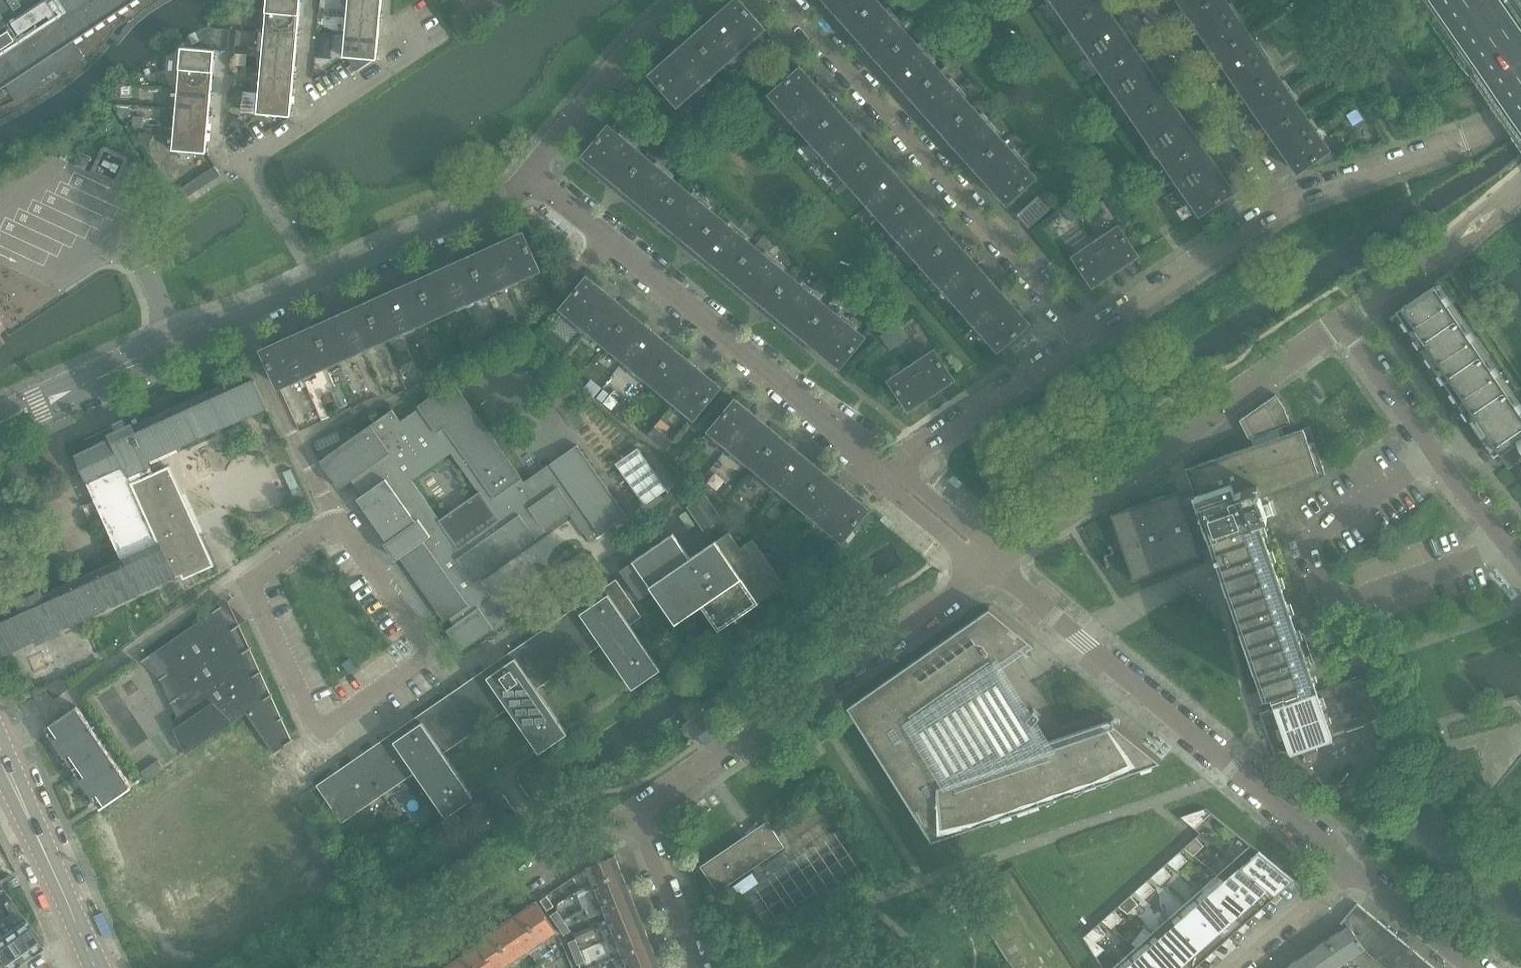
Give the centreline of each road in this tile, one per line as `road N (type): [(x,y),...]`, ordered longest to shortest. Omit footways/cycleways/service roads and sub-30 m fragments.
road 1 (residential): [(1351,867),(993,565)]
road 2 (residential): [(894,477),(827,414),(555,196),(533,187)]
road 3 (residential): [(1086,339),(787,0)]
road 4 (residential): [(338,522),(249,583),(317,734),(434,654),(415,627)]
road 5 (residential): [(635,812),(993,565)]
road 6 (residential): [(993,565),(1342,320)]
road 7 (residential): [(324,280),(242,164),(423,48),(403,19)]
road 8 (residential): [(1520,558),(1342,320)]
road 9 (residential): [(391,967),(635,812)]
road 10 (unclassified): [(1280,210),(1520,114)]
road 11 (residential): [(1280,210),(1143,0)]
road 12 (residential): [(0,436),(222,327)]
road 13 (residential): [(533,187),(536,163),(638,42),(685,0)]
road 14 (residential): [(894,477),(932,442),(1086,339)]
road 15 (residential): [(222,327),(172,338),(0,408)]
road 16 (residential): [(1086,339),(1280,210)]
road 17 (residential): [(324,280),(533,187)]
road 18 (residential): [(240,319),(338,522)]
road 19 (unclassified): [(1520,187),(1342,320)]
road 20 (secondary): [(87,944),(0,759)]
road 21 (residential): [(695,967),(635,812)]
road 22 (residential): [(1470,967),(1351,867)]
road 23 (residential): [(1240,967),(1351,867)]
road 24 (residential): [(894,477),(901,501),(938,536),(993,565)]
road 25 (residential): [(993,565),(964,525),(894,477)]
road 26 (residential): [(415,627),(338,522)]

